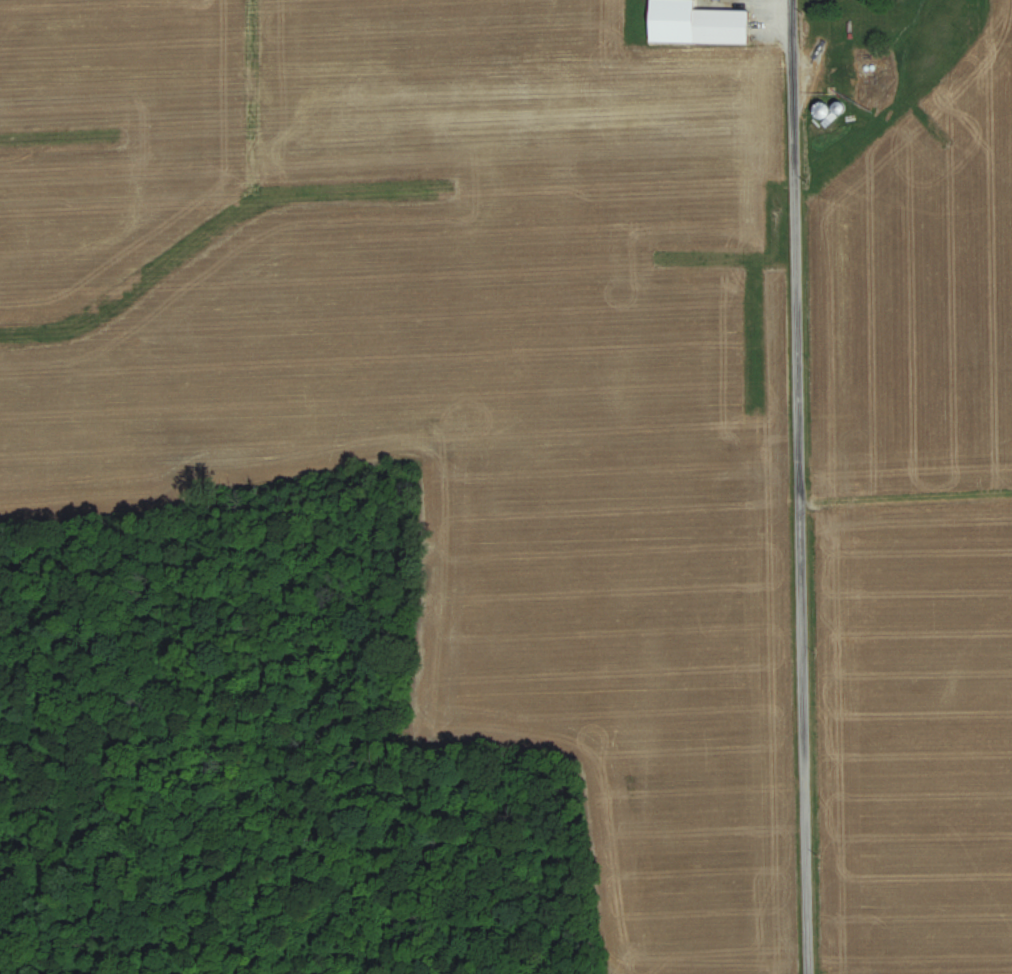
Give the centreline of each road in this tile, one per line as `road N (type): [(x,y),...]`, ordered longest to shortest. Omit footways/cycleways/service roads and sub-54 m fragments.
road 1 (residential): [(806,973),(790,0)]

